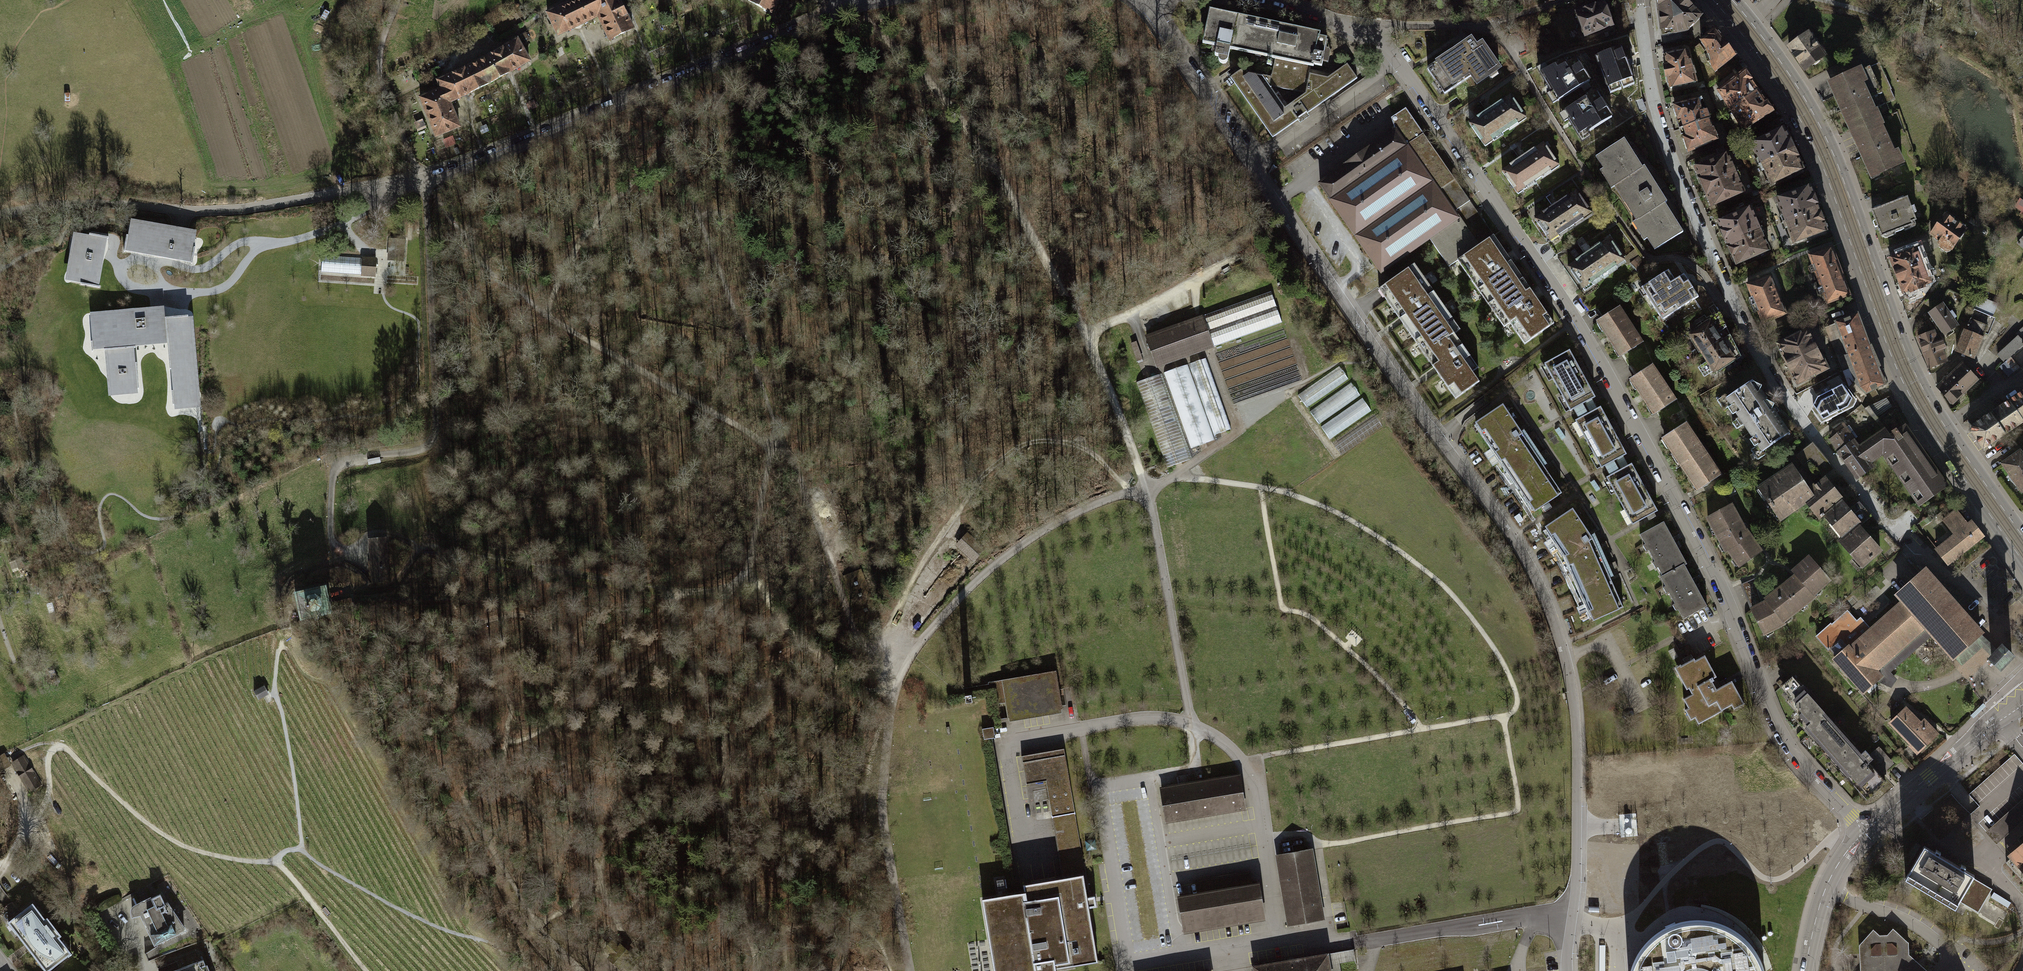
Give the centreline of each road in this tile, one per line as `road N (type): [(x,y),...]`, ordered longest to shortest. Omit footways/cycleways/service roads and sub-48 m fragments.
road 1 (residential): [(1567,970),(1578,758),(1575,705),(1550,609),(1511,537),(1272,201),(1146,0)]
road 2 (residential): [(1866,829),(1778,730),(1715,576),(1577,323),(1372,34)]
road 3 (residential): [(1639,0),(1668,148),(1763,362),(1882,516),(2022,641)]
road 4 (secondary): [(1723,0),(1819,140),(1915,390),(2022,549)]
road 5 (track): [(23,832),(52,786),(51,752),(63,748),(128,810),(193,851),(256,862),(301,848),(277,691),(281,647)]
road 6 (residential): [(850,6),(422,184)]
road 7 (unclassified): [(0,213),(78,203),(244,208),(422,184)]
road 8 (track): [(481,940),(409,915),(301,848)]
road 9 (tertiary): [(1866,829),(2022,699)]
road 10 (track): [(1927,0),(1916,45),(1904,47),(1892,43),(1870,13),(1823,0)]
road 11 (tertiary): [(1805,970),(1832,874),(1866,829)]
road 12 (track): [(367,970),(274,857)]

